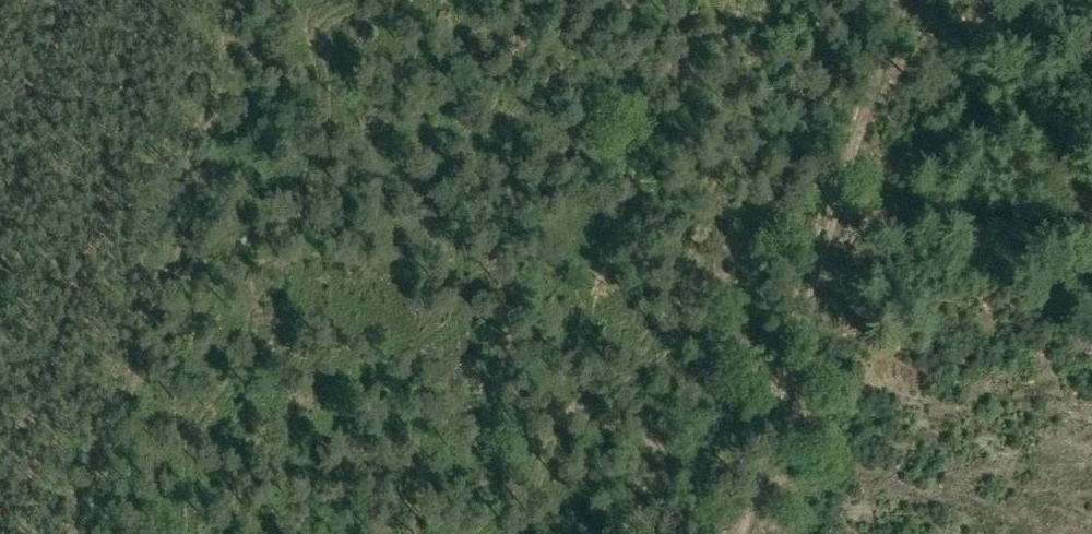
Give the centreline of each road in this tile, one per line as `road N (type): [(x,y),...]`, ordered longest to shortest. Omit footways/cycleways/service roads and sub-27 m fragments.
road 1 (track): [(766,533),(935,0)]

